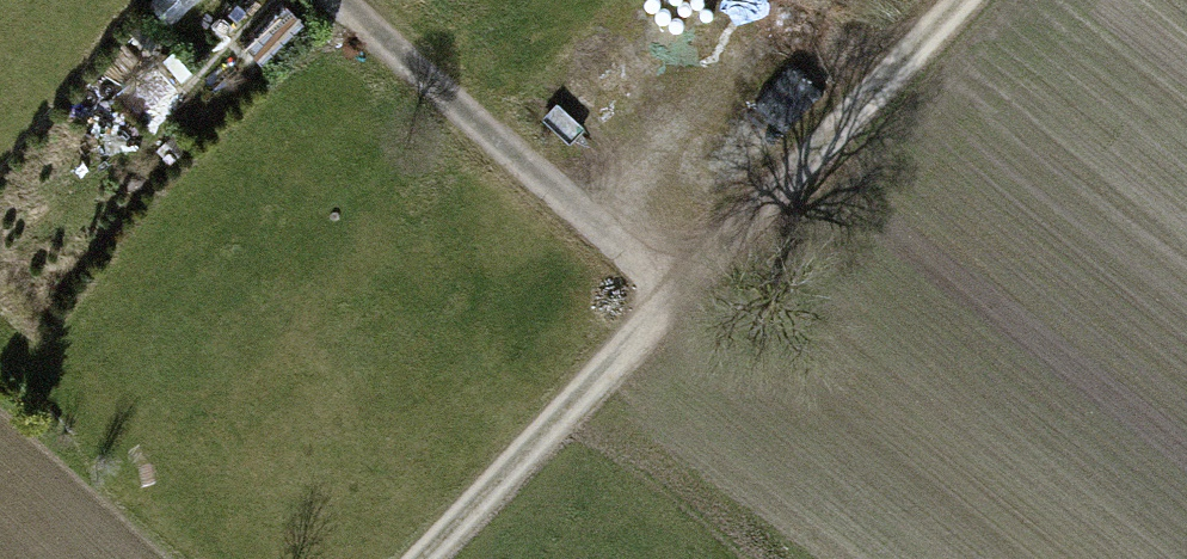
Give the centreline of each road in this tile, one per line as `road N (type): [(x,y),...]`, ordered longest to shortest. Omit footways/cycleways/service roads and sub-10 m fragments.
road 1 (track): [(422,558),(959,0)]
road 2 (track): [(674,296),(338,0)]
road 3 (track): [(631,343),(908,558)]

